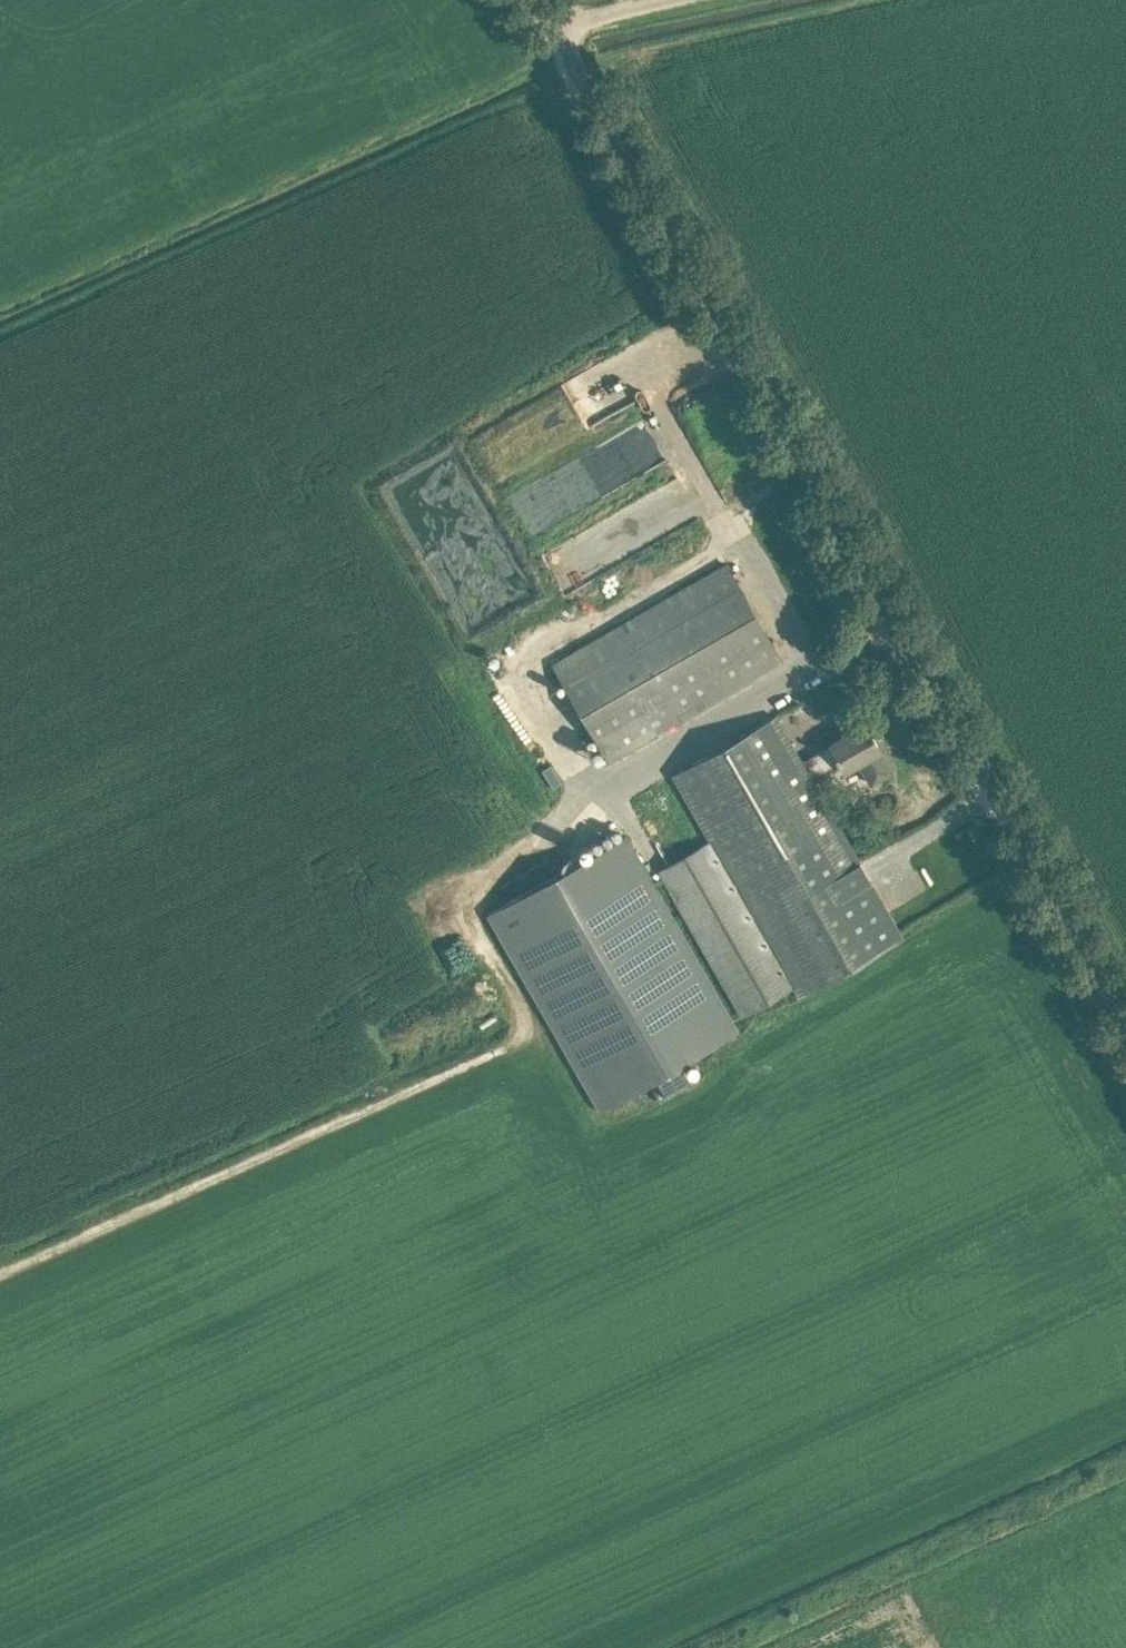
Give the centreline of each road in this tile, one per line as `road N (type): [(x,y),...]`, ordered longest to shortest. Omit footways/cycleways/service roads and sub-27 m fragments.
road 1 (unclassified): [(1125,1017),(535,0)]

